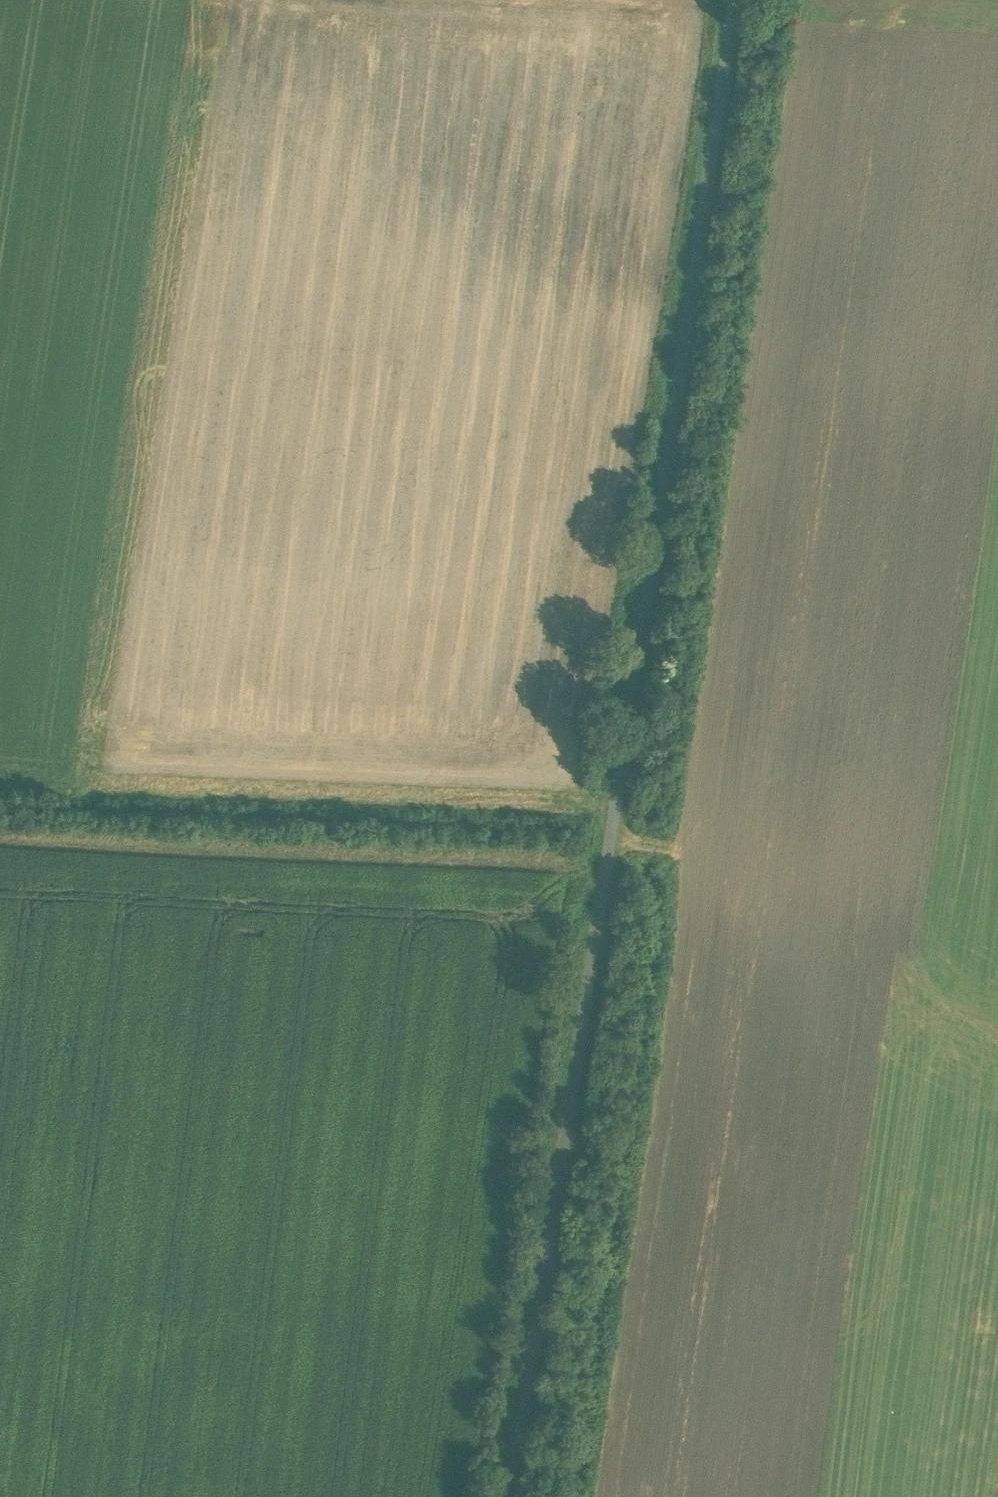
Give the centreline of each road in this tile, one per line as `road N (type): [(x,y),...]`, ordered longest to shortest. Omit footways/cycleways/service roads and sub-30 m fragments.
road 1 (unclassified): [(734,0),(511,1496)]

